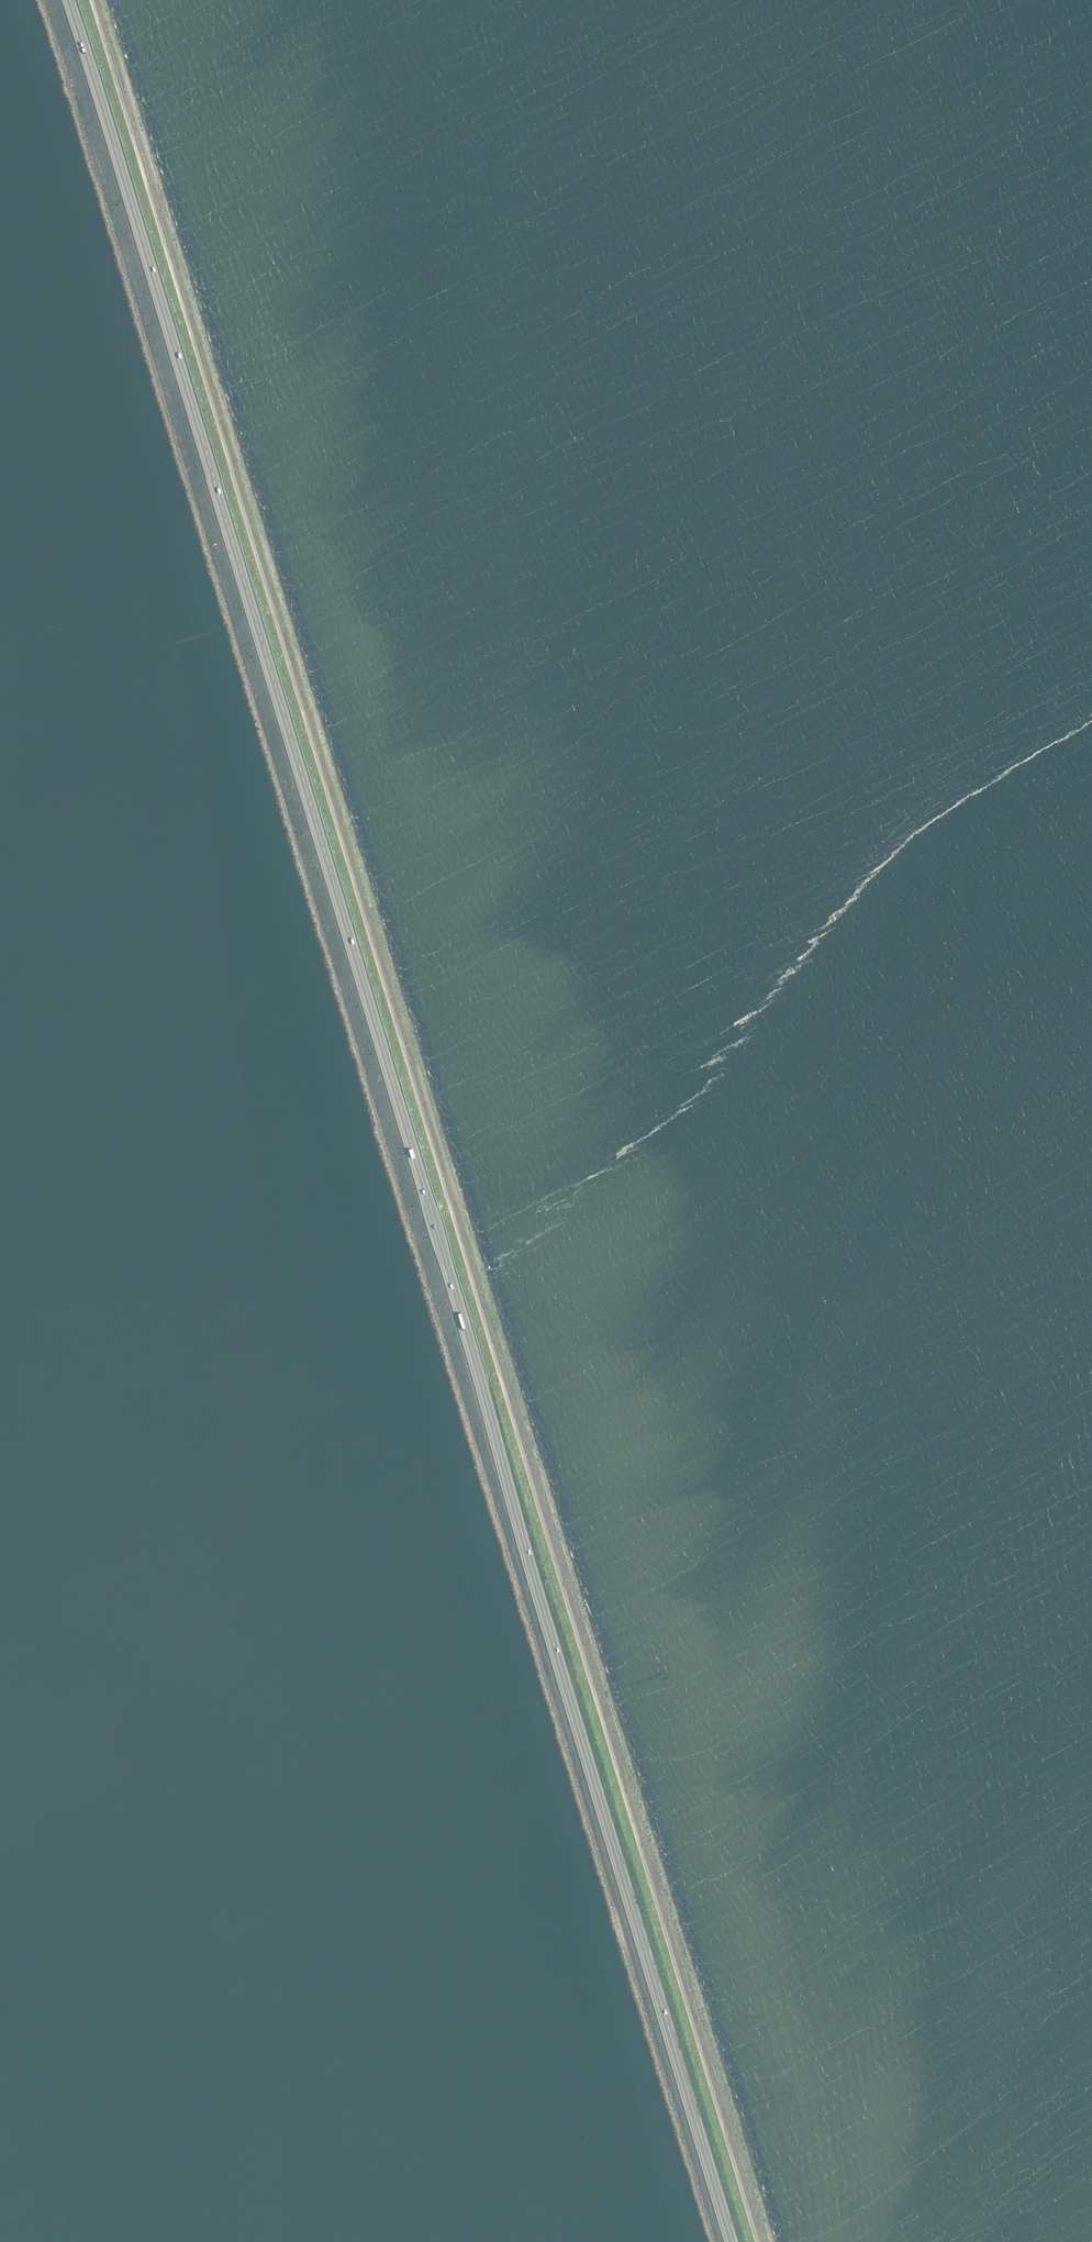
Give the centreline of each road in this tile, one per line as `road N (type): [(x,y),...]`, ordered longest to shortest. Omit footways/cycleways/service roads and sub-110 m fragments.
road 1 (trunk): [(724,2241),(61,0)]

